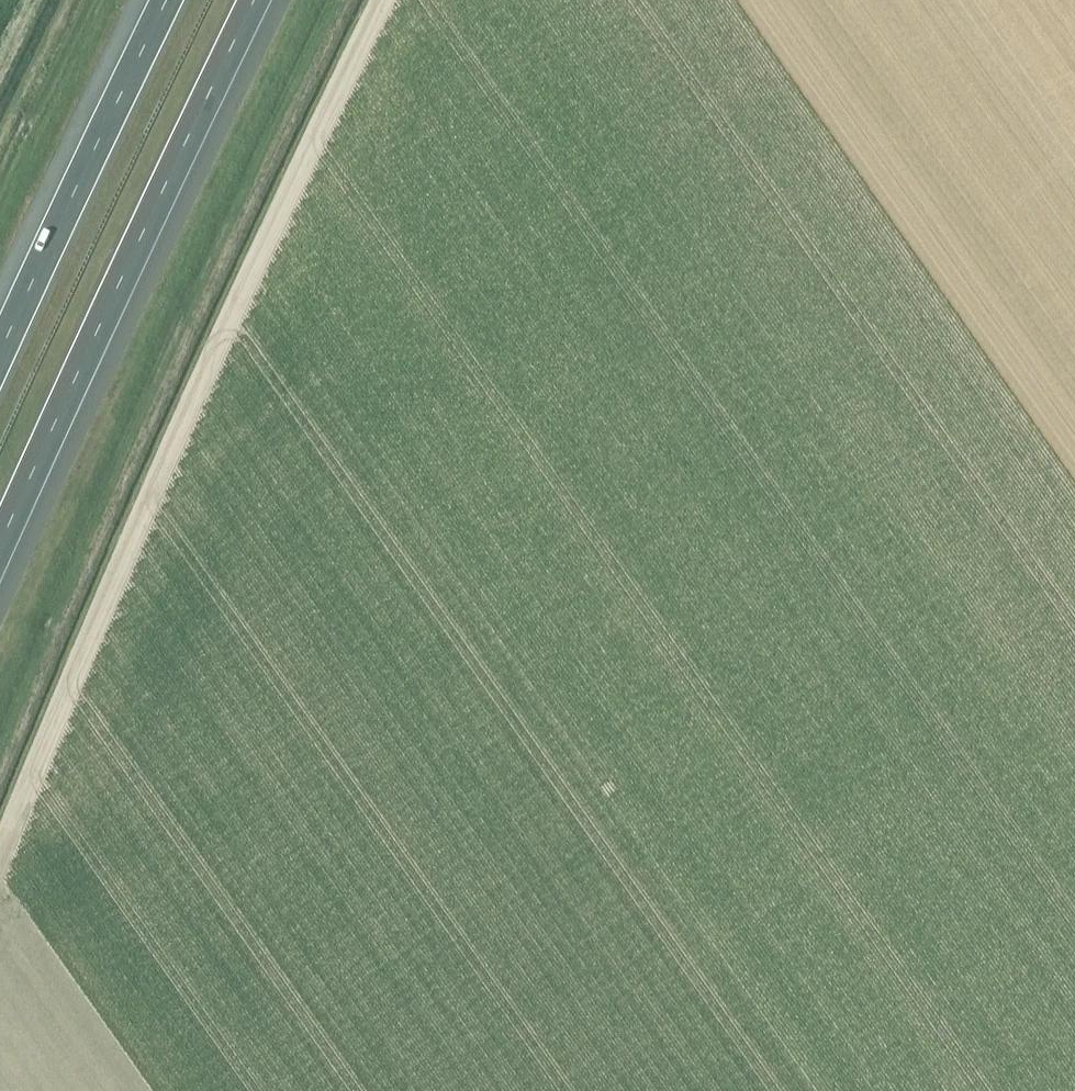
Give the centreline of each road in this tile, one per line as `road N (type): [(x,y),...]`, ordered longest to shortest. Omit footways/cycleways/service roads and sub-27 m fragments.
road 1 (motorway): [(0,546),(254,0)]
road 2 (motorway): [(167,0),(0,354)]

